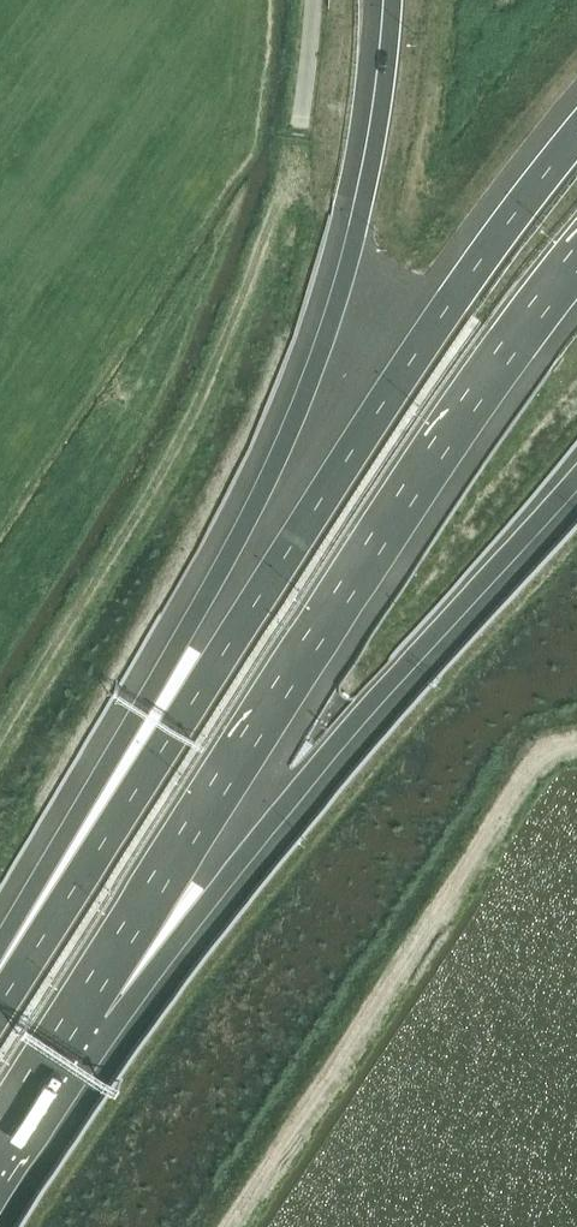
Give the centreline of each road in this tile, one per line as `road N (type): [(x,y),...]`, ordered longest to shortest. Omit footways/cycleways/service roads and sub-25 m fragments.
road 1 (motorway): [(391,0),(379,126),(357,226),(298,411),(239,536),(0,965)]
road 2 (motorway): [(576,136),(452,301),(0,989)]
road 3 (motorway): [(87,998),(437,451),(576,257)]
road 4 (motorway): [(87,998),(213,894),(401,667),(576,479)]
road 5 (motorway): [(0,1133),(87,998)]

